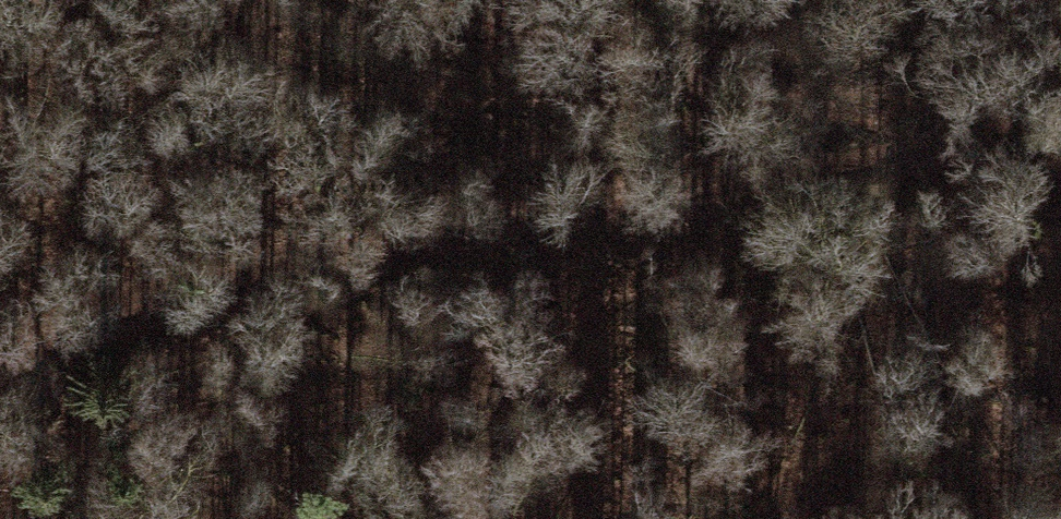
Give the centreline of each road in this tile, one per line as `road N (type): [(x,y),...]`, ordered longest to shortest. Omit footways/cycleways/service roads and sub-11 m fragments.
road 1 (track): [(1060,136),(190,291),(34,354),(0,383)]
road 2 (track): [(384,0),(662,74),(998,146),(1060,176)]

